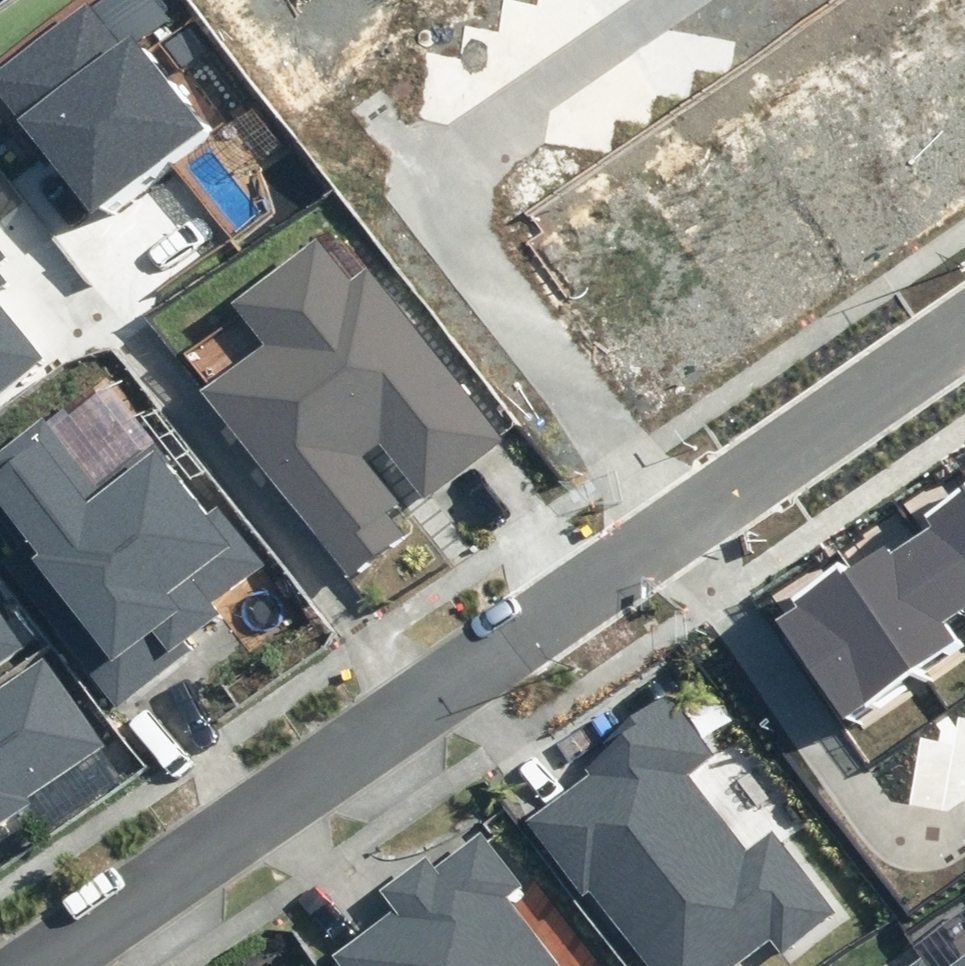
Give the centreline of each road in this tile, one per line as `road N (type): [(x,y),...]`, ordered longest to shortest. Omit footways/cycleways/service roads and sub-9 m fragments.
road 1 (unknown): [(688,523),(423,170),(675,0)]
road 2 (residential): [(49,965),(581,596)]
road 3 (unknown): [(581,596),(964,331)]
road 4 (unknown): [(688,523),(918,844),(964,811)]

